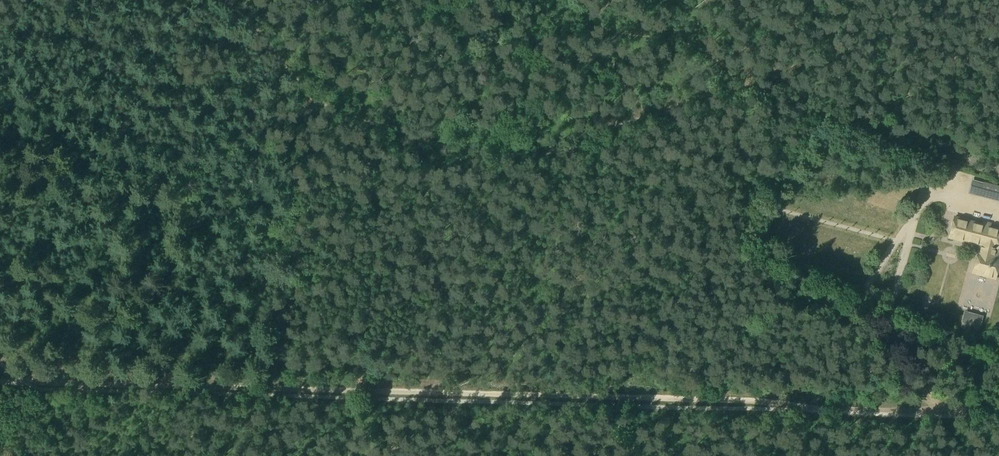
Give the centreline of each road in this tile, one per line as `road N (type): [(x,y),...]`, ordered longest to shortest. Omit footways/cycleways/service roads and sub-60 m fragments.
road 1 (track): [(887,138),(771,95),(733,90),(568,149),(514,156),(438,145),(311,96)]
road 2 (track): [(311,96),(294,152),(272,395)]
road 3 (track): [(510,0),(576,23),(685,44),(750,90)]
road 4 (track): [(943,0),(887,138)]
road 5 (track): [(311,96),(228,0)]

